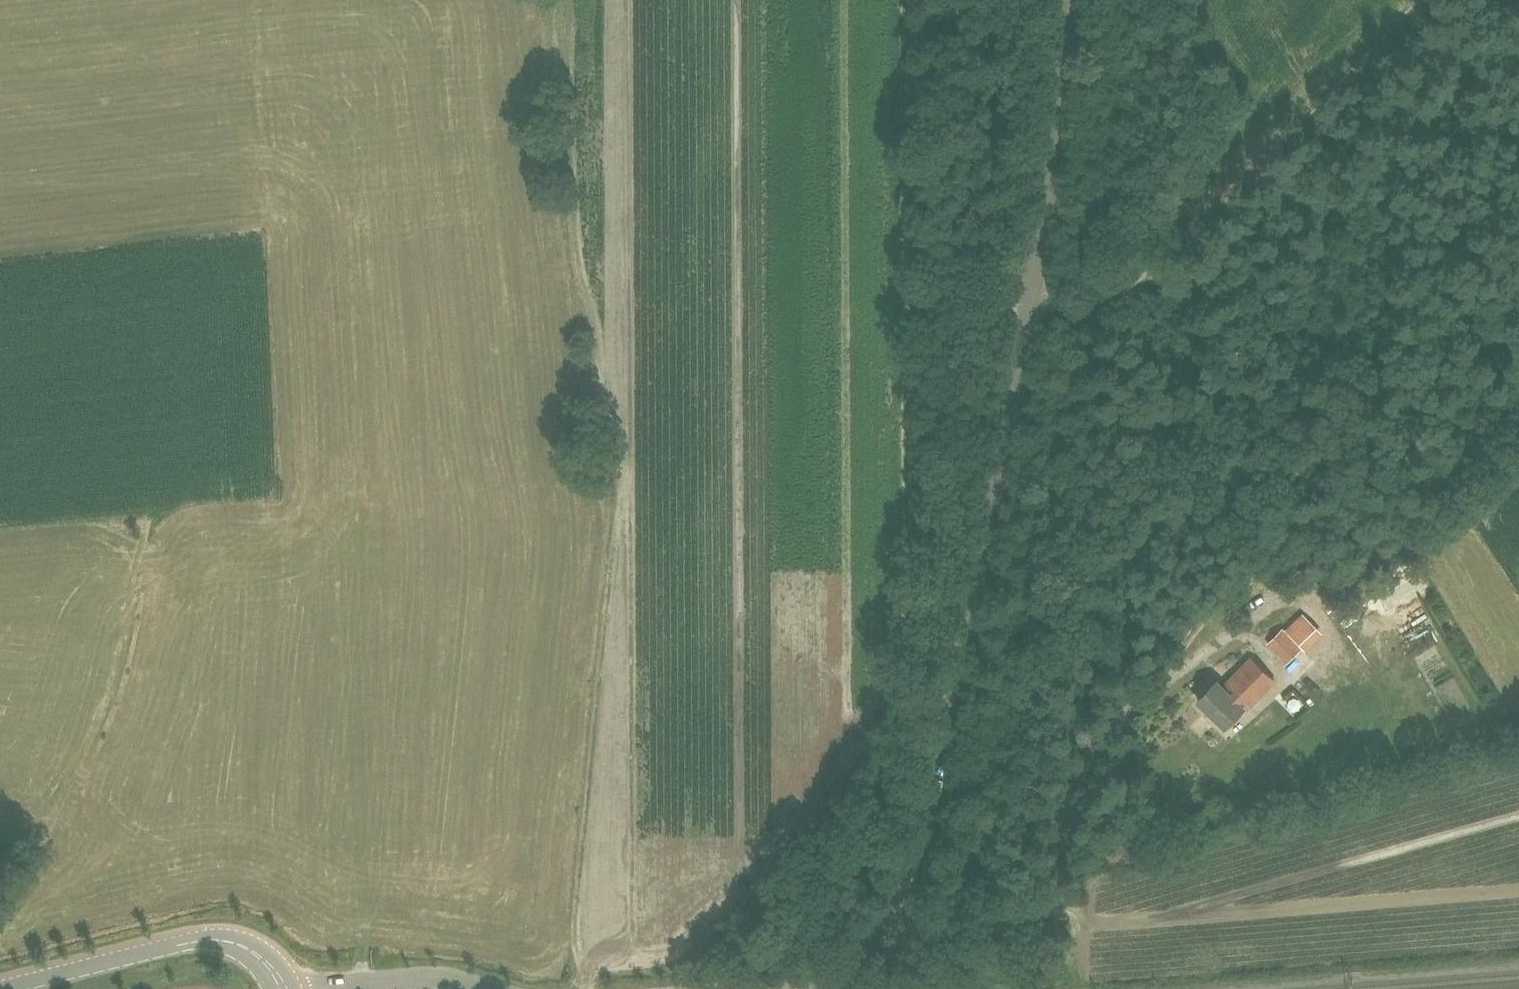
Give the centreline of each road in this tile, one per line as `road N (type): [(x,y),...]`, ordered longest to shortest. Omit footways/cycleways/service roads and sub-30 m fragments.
road 1 (unclassified): [(878,921),(922,826),(982,584),(1064,84),(1067,0)]
road 2 (unclassified): [(878,921),(908,924),(979,905),(1027,864),(1076,747),(1137,683),(1250,605)]
road 3 (tertiary): [(0,988),(222,939),(252,952),(283,988)]
road 4 (unclassified): [(322,988),(437,977),(492,988)]
road 5 (unclassified): [(782,988),(822,974),(878,921)]

